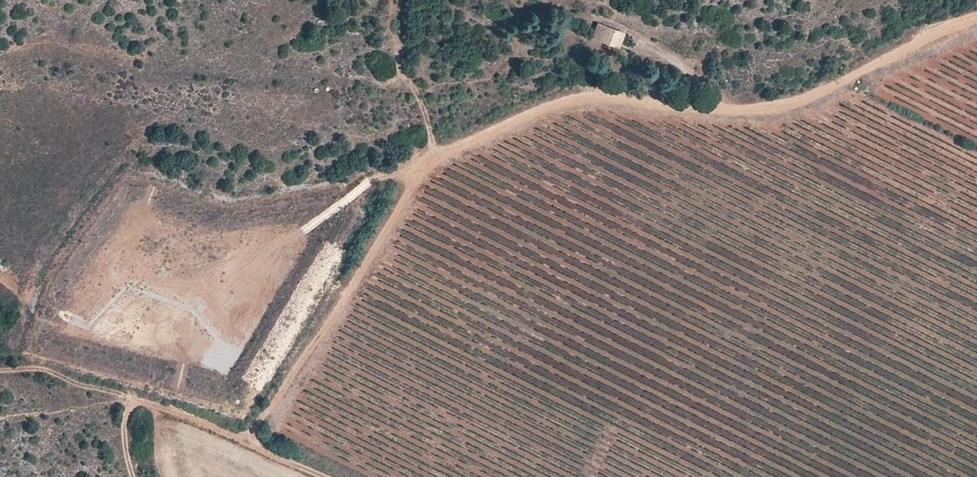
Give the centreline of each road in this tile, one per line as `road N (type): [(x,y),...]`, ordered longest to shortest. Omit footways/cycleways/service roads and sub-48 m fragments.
road 1 (track): [(245,441),(416,159),(569,89),(596,85),(763,101),(830,86),(900,43),(976,11)]
road 2 (track): [(323,476),(143,403)]
road 3 (track): [(0,371),(53,371),(143,403)]

